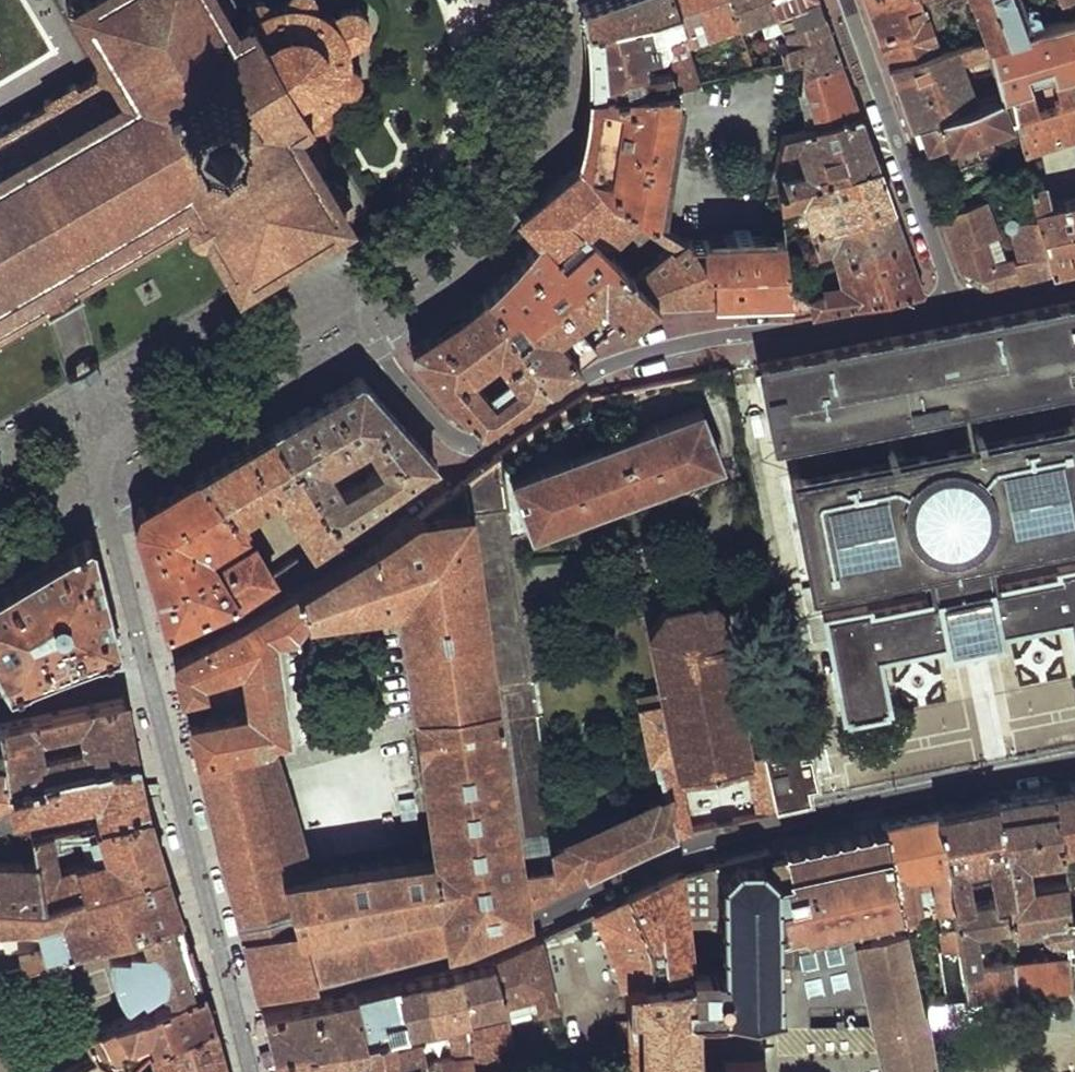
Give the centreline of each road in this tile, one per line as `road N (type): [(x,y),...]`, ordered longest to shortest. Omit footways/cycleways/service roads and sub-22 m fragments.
road 1 (residential): [(1074,762),(703,842),(472,950),(235,1005),(146,671),(0,707)]
road 2 (residential): [(952,307),(623,360),(490,443),(472,447),(453,438),(386,360),(356,297)]
road 3 (residential): [(356,297),(425,248),(477,175),(494,103),(496,10)]
road 4 (residential): [(843,0),(952,307)]
road 5 (residential): [(1074,282),(952,307)]

